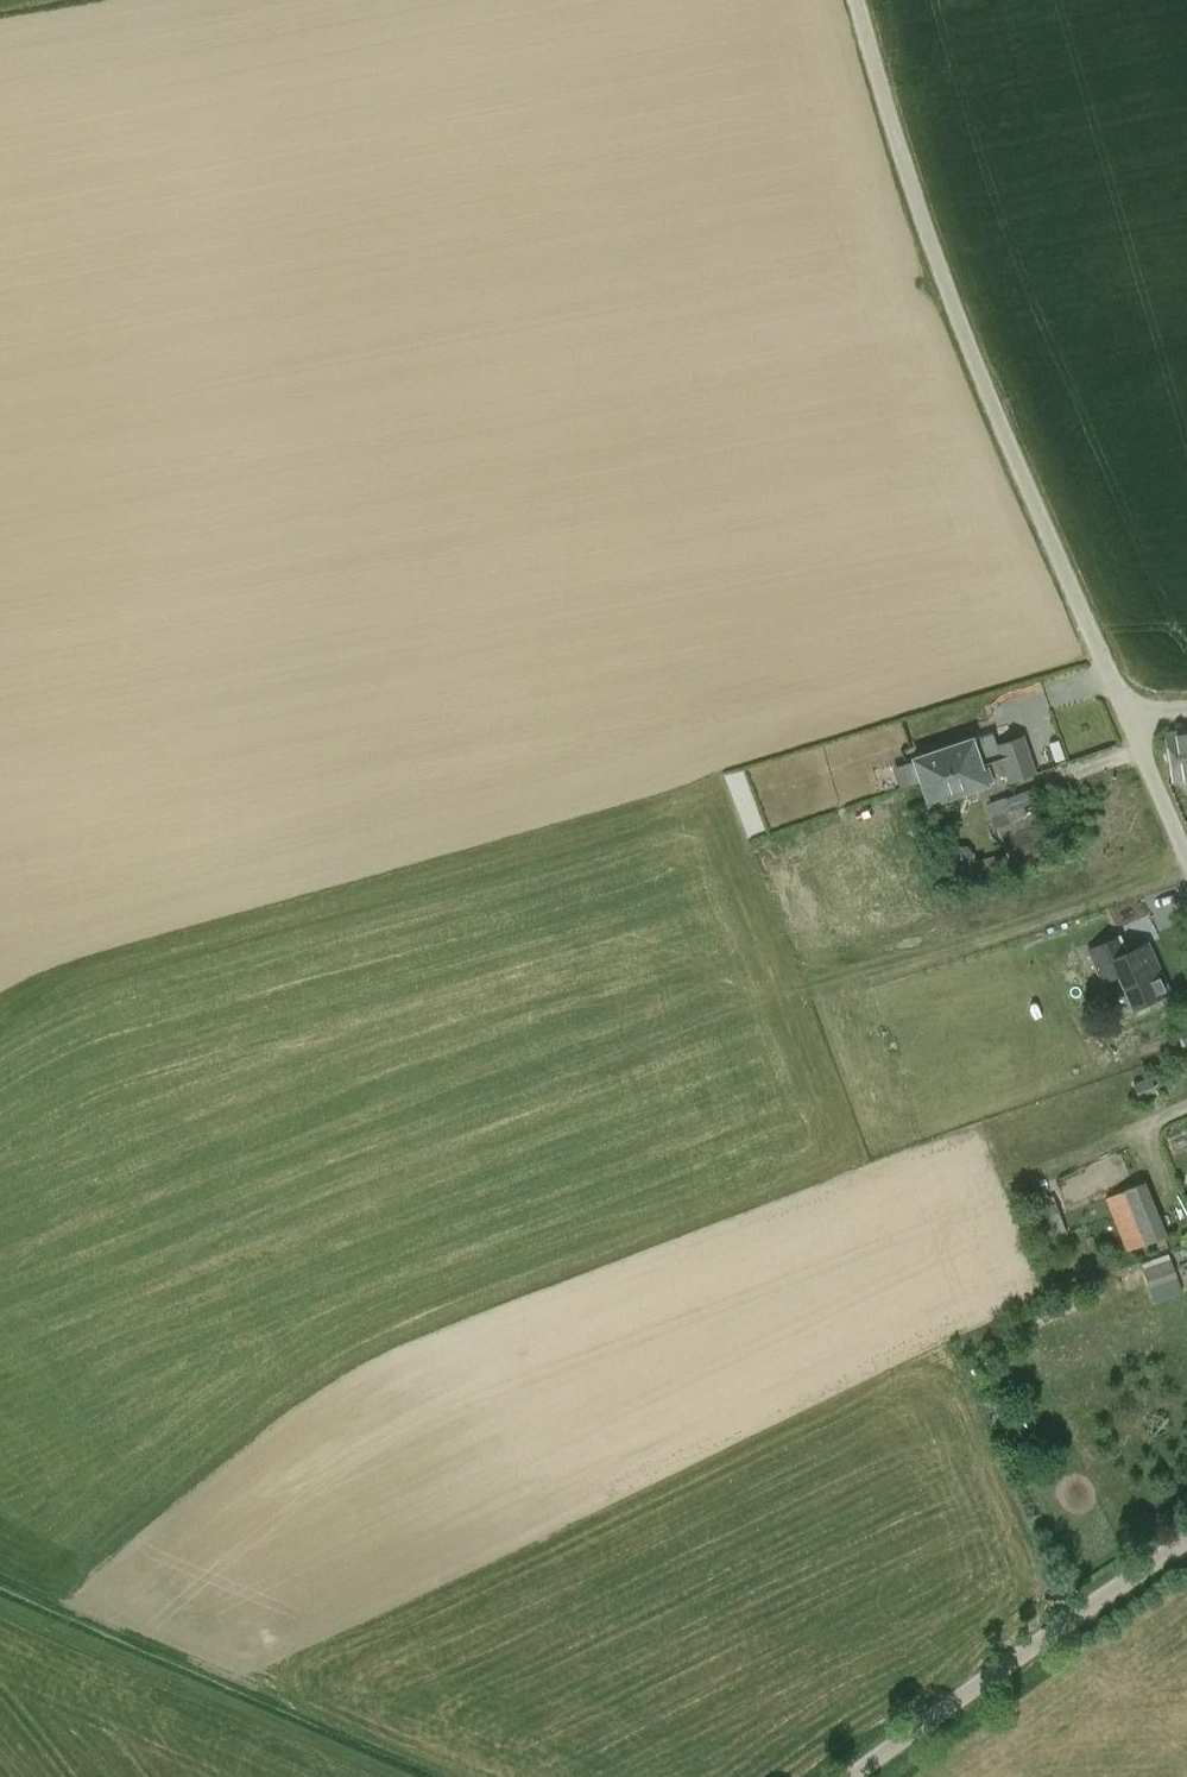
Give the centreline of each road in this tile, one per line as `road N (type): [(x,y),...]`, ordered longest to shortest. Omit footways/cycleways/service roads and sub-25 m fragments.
road 1 (unclassified): [(1128,716),(939,270),(856,0)]
road 2 (unclassified): [(861,1776),(1186,1537)]
road 3 (unclassified): [(1186,851),(1128,716)]

